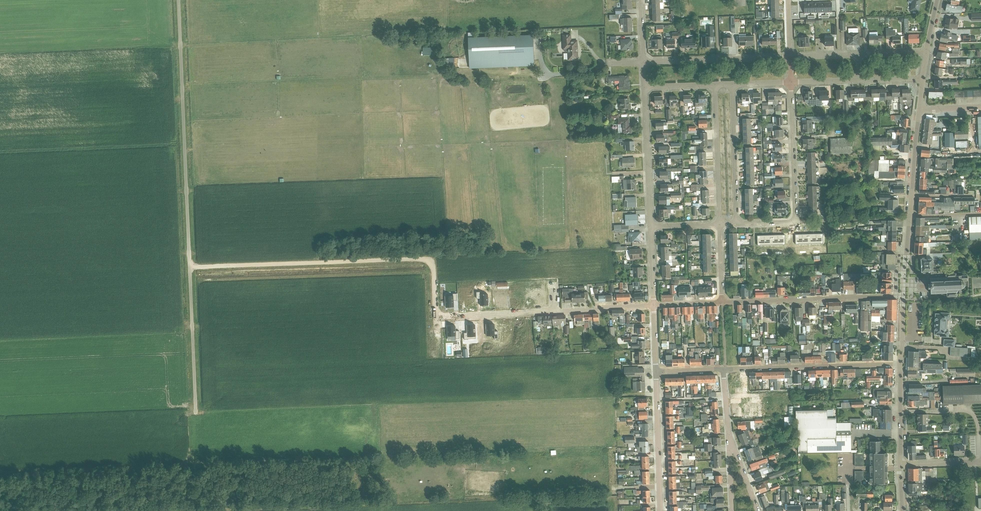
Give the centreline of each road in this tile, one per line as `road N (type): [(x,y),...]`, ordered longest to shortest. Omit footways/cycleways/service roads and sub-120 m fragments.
road 1 (unclassified): [(196,412),(180,0)]
road 2 (track): [(190,267),(420,259),(434,269),(436,317)]
road 3 (residential): [(436,317),(654,305)]
road 4 (residential): [(735,224),(794,222),(791,83)]
road 5 (residential): [(903,297),(722,303)]
road 6 (residential): [(722,370),(901,365)]
road 7 (residential): [(790,56),(643,63)]
road 8 (residential): [(650,227),(644,88)]
road 9 (residential): [(713,87),(718,225)]
road 10 (residential): [(735,224),(731,86)]
road 11 (residential): [(660,510),(657,372)]

